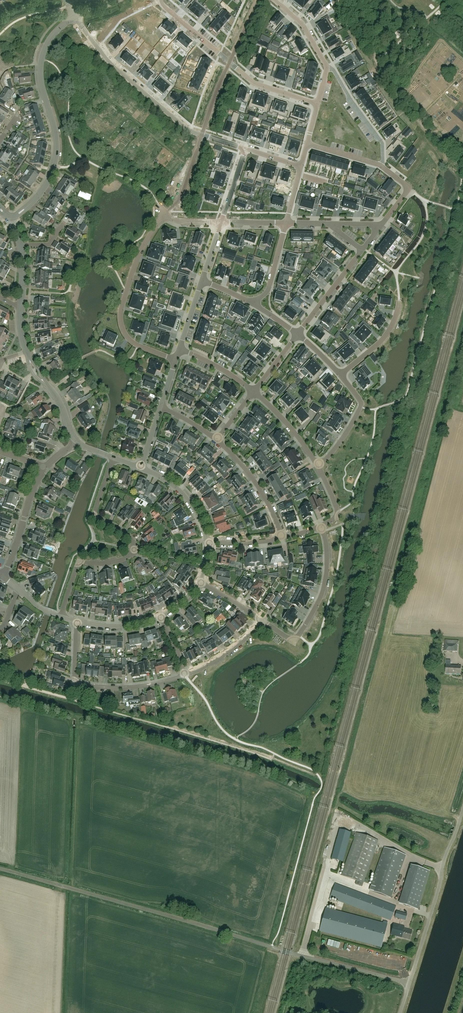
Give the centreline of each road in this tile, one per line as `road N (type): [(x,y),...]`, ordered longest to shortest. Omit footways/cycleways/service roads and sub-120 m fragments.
road 1 (unclassified): [(409,983),(0,870)]
road 2 (residential): [(10,221),(52,175),(56,139),(41,59),(75,17)]
road 3 (residential): [(62,617),(78,563),(117,561),(134,552),(125,532),(94,516),(113,458)]
road 4 (residential): [(75,17),(109,62),(187,129),(245,149)]
road 5 (unclassified): [(462,167),(395,93),(341,0)]
road 6 (residential): [(317,103),(253,82),(159,0)]
road 7 (residential): [(176,359),(131,341),(120,314),(142,248),(166,214)]
road 8 (unclassified): [(409,983),(462,810)]
road 9 (residential): [(185,675),(124,688),(75,683),(76,621)]
road 10 (residential): [(321,526),(329,564),(315,609),(295,641),(262,622)]
road 11 (residential): [(382,224),(409,188),(377,163),(307,144)]
road 12 (residential): [(70,122),(166,214)]
road 13 (residential): [(274,0),(306,29),(326,64),(317,103)]
road 14 (residential): [(216,439),(254,481),(282,538)]

